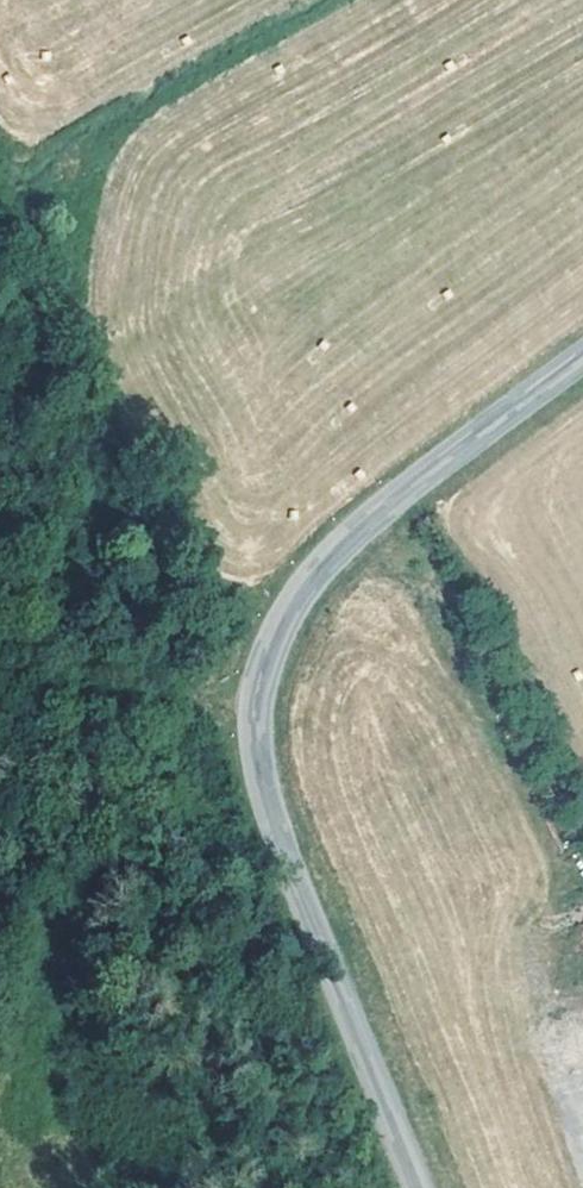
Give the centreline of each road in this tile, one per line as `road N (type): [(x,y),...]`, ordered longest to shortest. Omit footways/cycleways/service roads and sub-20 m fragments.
road 1 (tertiary): [(582,359),(359,530),(277,628),(259,679),(253,725),(268,809),(419,1187)]

